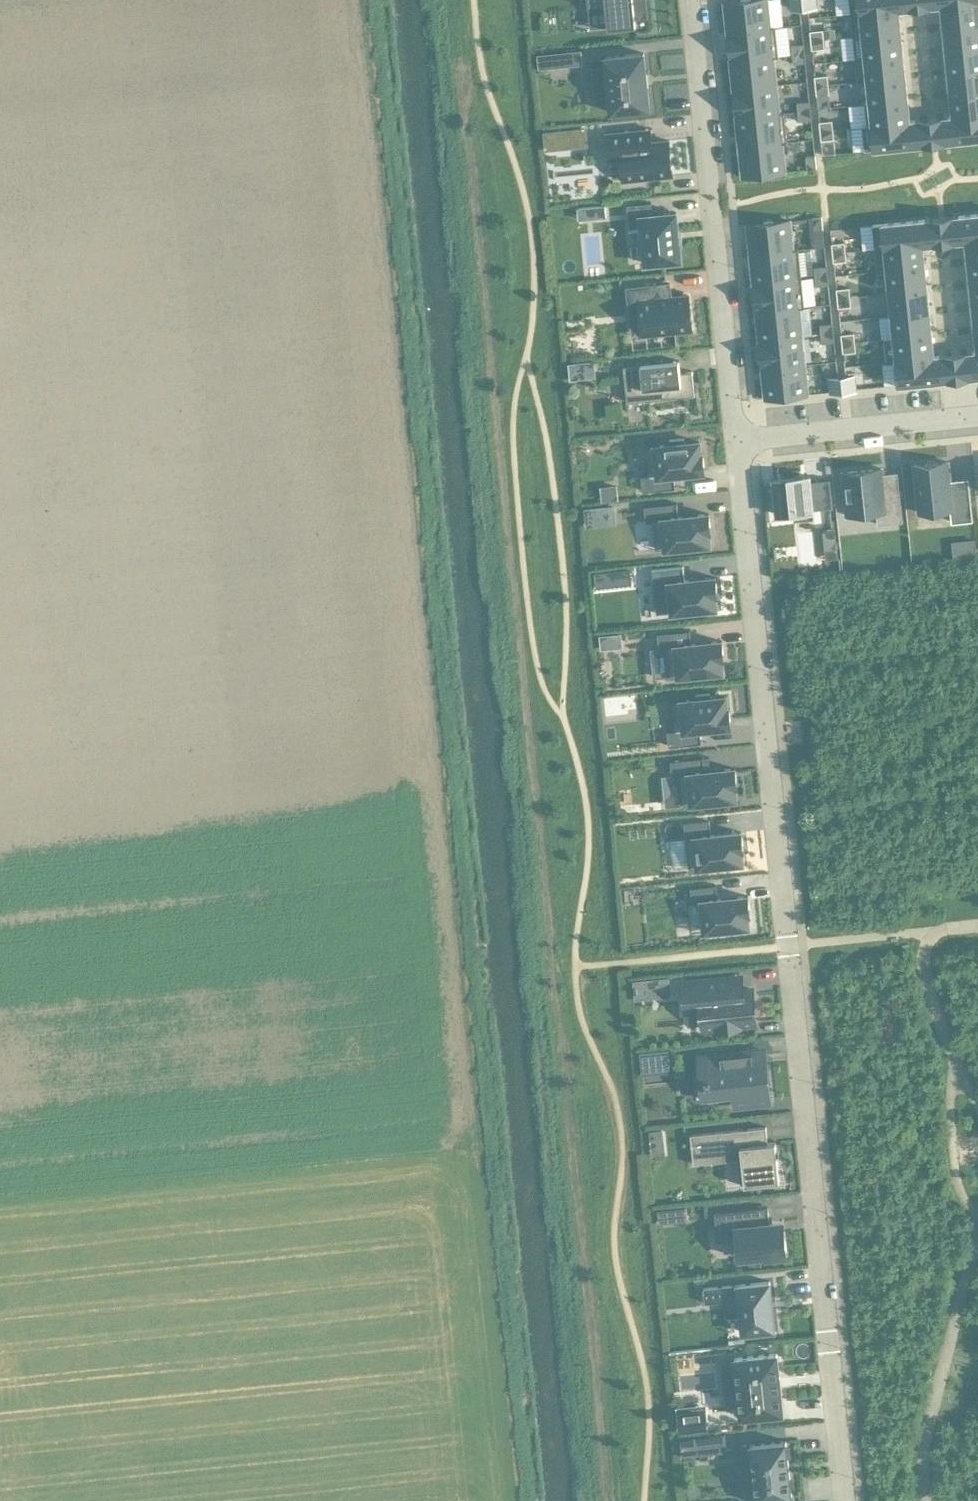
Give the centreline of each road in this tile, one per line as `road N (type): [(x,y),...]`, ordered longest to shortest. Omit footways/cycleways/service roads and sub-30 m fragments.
road 1 (residential): [(841,1500),(780,946)]
road 2 (residential): [(735,437),(780,946)]
road 3 (residential): [(690,0),(735,437)]
road 4 (residential): [(735,437),(977,414)]

